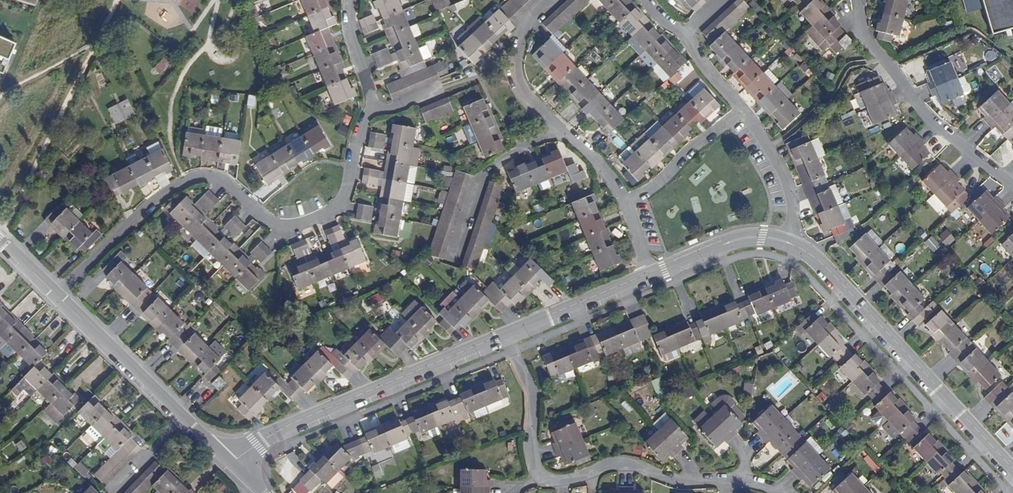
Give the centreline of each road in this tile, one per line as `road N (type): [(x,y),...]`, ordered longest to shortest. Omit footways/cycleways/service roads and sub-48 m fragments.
road 1 (residential): [(371,107),(343,203),(331,213),(280,227),(221,180),(196,177),(146,207),(57,295)]
road 2 (residential): [(1012,470),(826,267),(788,243)]
road 3 (residential): [(508,333),(290,425),(230,465)]
road 4 (residential): [(1012,184),(917,108),(866,38),(858,0)]
road 5 (residential): [(539,476),(562,482),(623,463),(677,480),(728,481)]
road 6 (residential): [(452,260),(486,174),(558,125)]
road 7 (residential): [(183,417),(57,295)]
road 8 (residential): [(553,0),(523,35),(515,63),(522,89),(558,125)]
road 9 (residential): [(649,274),(508,333)]
road 10 (residential): [(624,201),(743,110)]
road 11 (residential): [(508,333),(533,388),(539,476)]
road 12 (residential): [(788,243),(793,209),(786,182),(743,110)]
road 13 (residential): [(788,243),(742,238),(649,274)]

